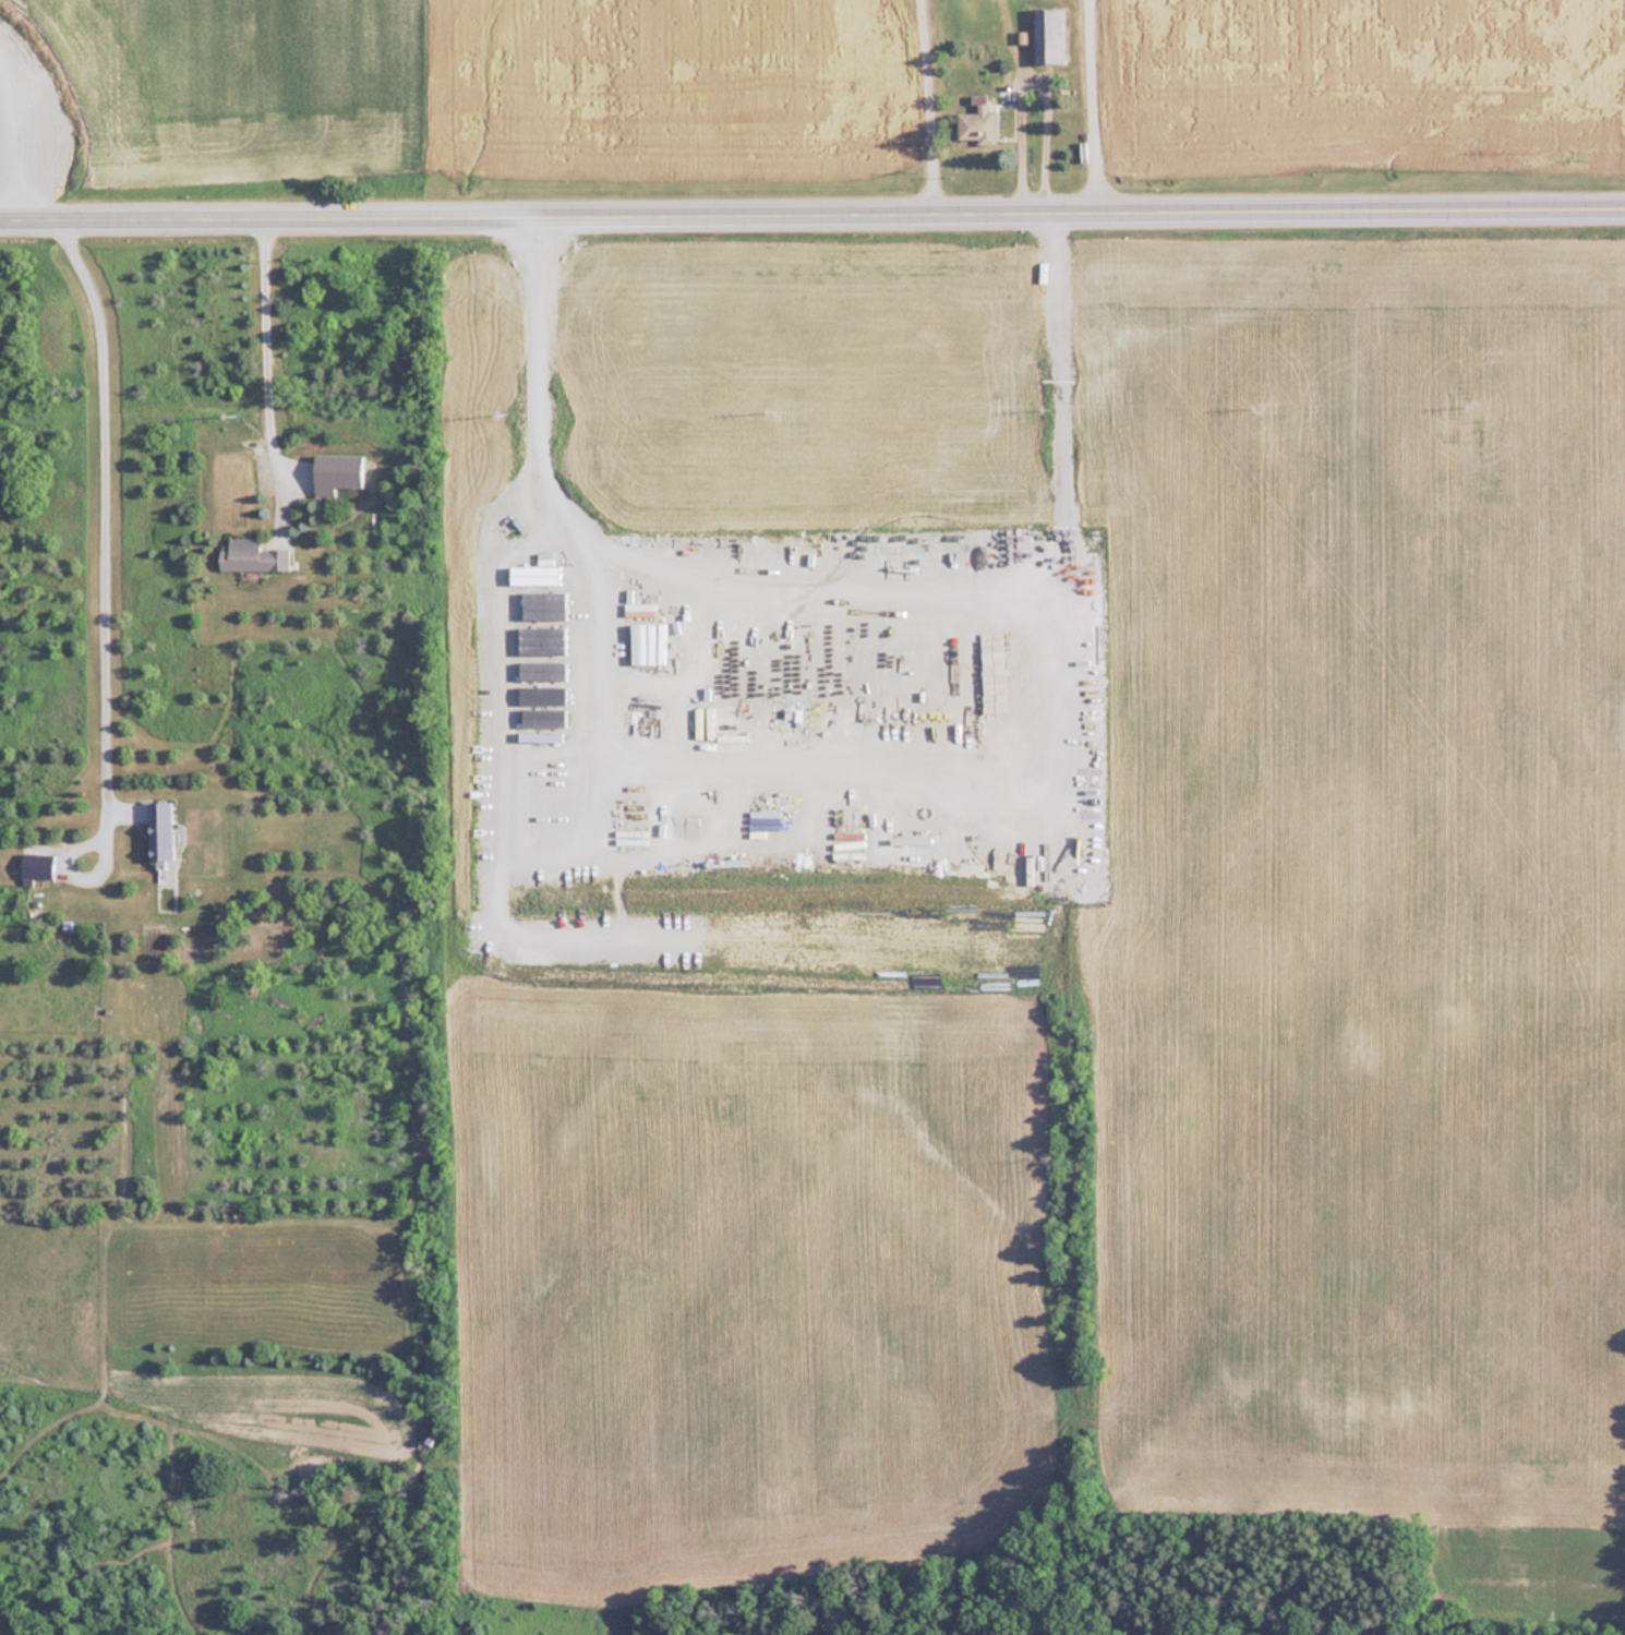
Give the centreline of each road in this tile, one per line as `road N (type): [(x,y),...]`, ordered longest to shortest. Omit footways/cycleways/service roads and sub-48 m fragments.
road 1 (primary): [(0,225),(1624,212)]
road 2 (track): [(1095,1506),(1060,218)]

